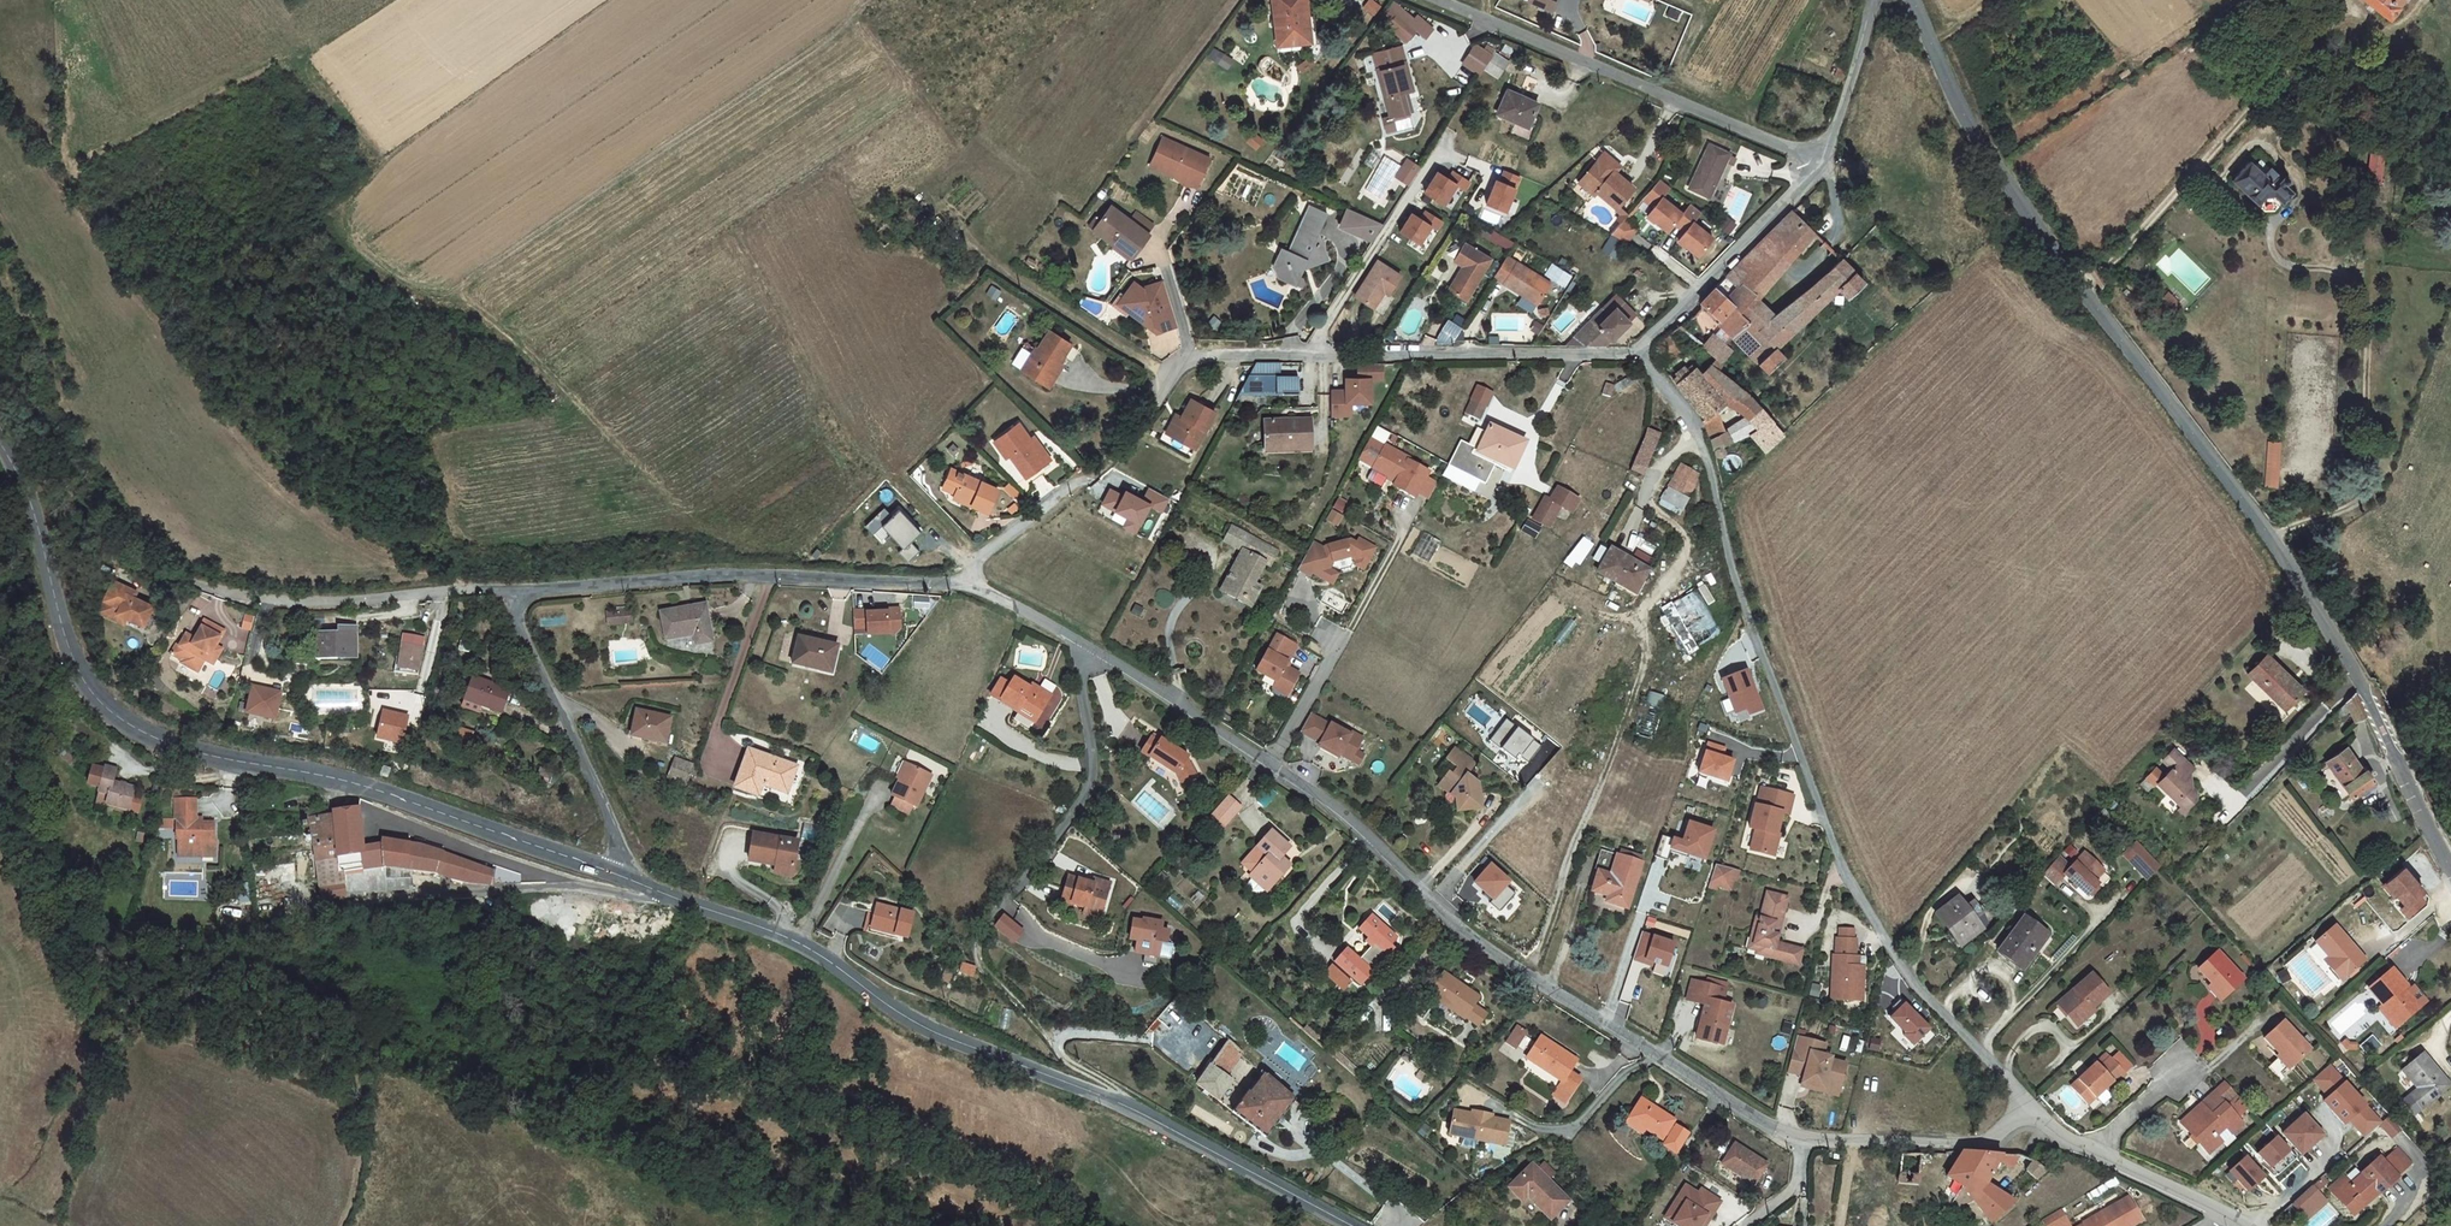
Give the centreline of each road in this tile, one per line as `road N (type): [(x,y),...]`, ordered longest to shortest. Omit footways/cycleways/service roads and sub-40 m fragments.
road 1 (tertiary): [(1908,0),(1957,111),(2327,627),(2450,868)]
road 2 (residential): [(2060,1138),(1928,998),(1843,867),(1742,597),(1699,436),(1641,354)]
road 3 (unclassified): [(1087,653),(1342,814),(1441,912),(1531,975),(1801,1140)]
road 4 (secondary): [(0,442),(25,487),(67,651),(86,690),(138,735),(396,799),(616,879)]
road 5 (secondary): [(616,879),(809,948),(914,1023),(1120,1103),(1351,1225)]
road 6 (track): [(1643,496),(1688,546),(1644,610),(1641,667),(1531,975)]
road 7 (residential): [(1159,392),(1178,362),(1192,356),(1641,354)]
road 8 (unclassified): [(510,592),(737,572),(968,584)]
road 9 (unclassified): [(616,879),(180,915)]
road 10 (unclassified): [(1436,0),(1823,164)]
road 11 (residential): [(1087,653),(1080,668),(1095,780),(977,943)]
road 12 (unclassified): [(186,582),(288,606),(510,592)]
road 13 (unclassified): [(616,879),(617,842),(510,592)]
road 14 (residential): [(1641,354),(1823,164)]
road 15 (unclassified): [(1801,1140),(2060,1138)]
road 16 (track): [(977,943),(983,968),(1068,1065),(1117,1090),(1120,1103)]
road 17 (unclassified): [(2060,1138),(2224,1214)]
road 18 (track): [(1988,1056),(1990,1036),(2097,923)]
road 19 (residential): [(1823,164),(1875,0)]
road 20 (track): [(40,542),(96,544),(186,582)]
road 21 (residential): [(968,584),(980,558),(1077,482)]
road 22 (unclassified): [(968,584),(1087,653)]

